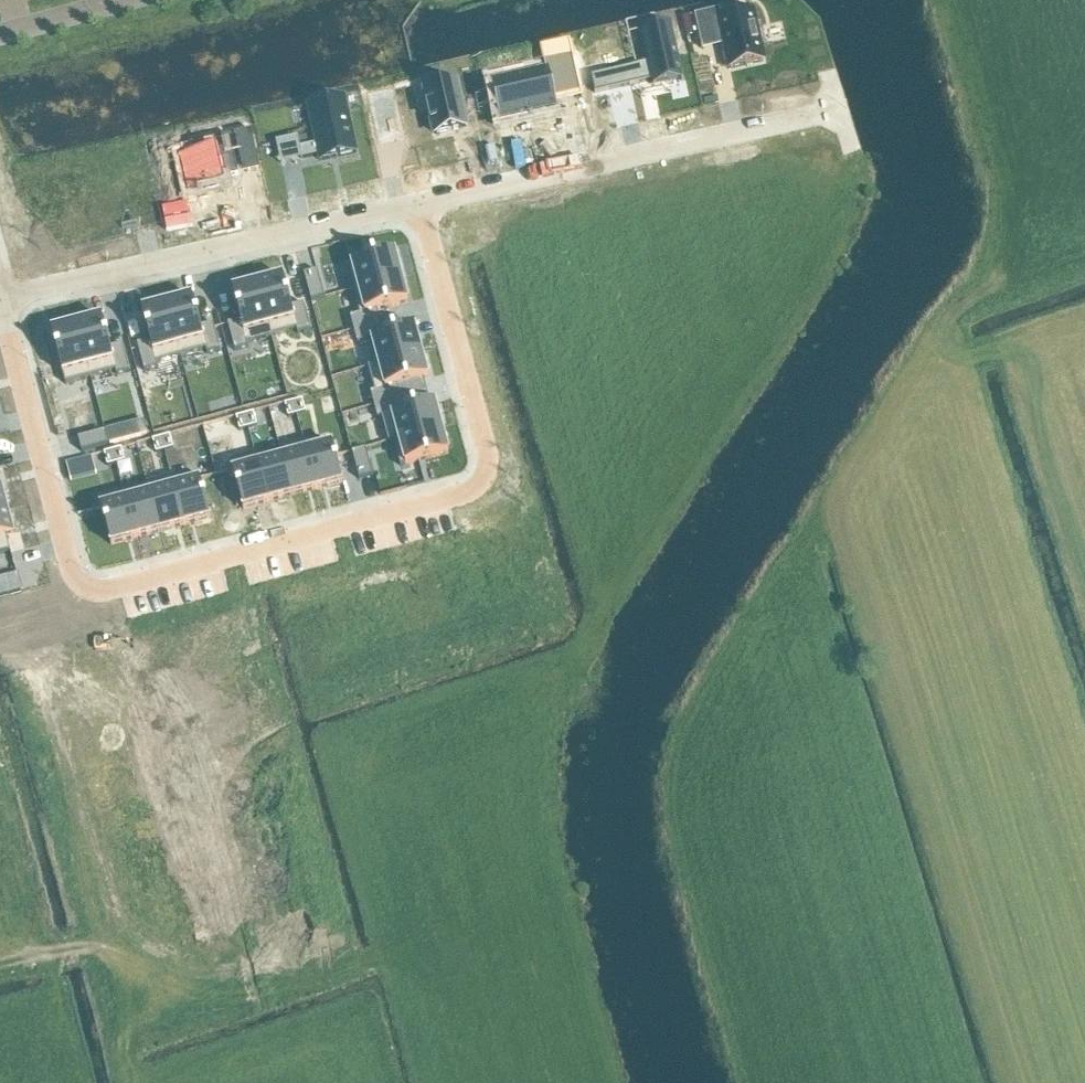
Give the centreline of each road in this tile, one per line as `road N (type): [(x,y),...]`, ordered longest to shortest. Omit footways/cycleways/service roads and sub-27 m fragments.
road 1 (residential): [(106,693),(522,577)]
road 2 (residential): [(1,300),(422,206)]
road 3 (residential): [(422,206),(815,115)]
road 4 (residential): [(483,479),(466,494),(109,591)]
road 5 (residential): [(188,996),(507,907)]
road 6 (residential): [(188,996),(106,693)]
road 7 (residential): [(1,300),(72,576),(90,591)]
road 8 (residential): [(422,206),(488,458),(483,479)]
road 9 (residential): [(132,0),(0,36)]

